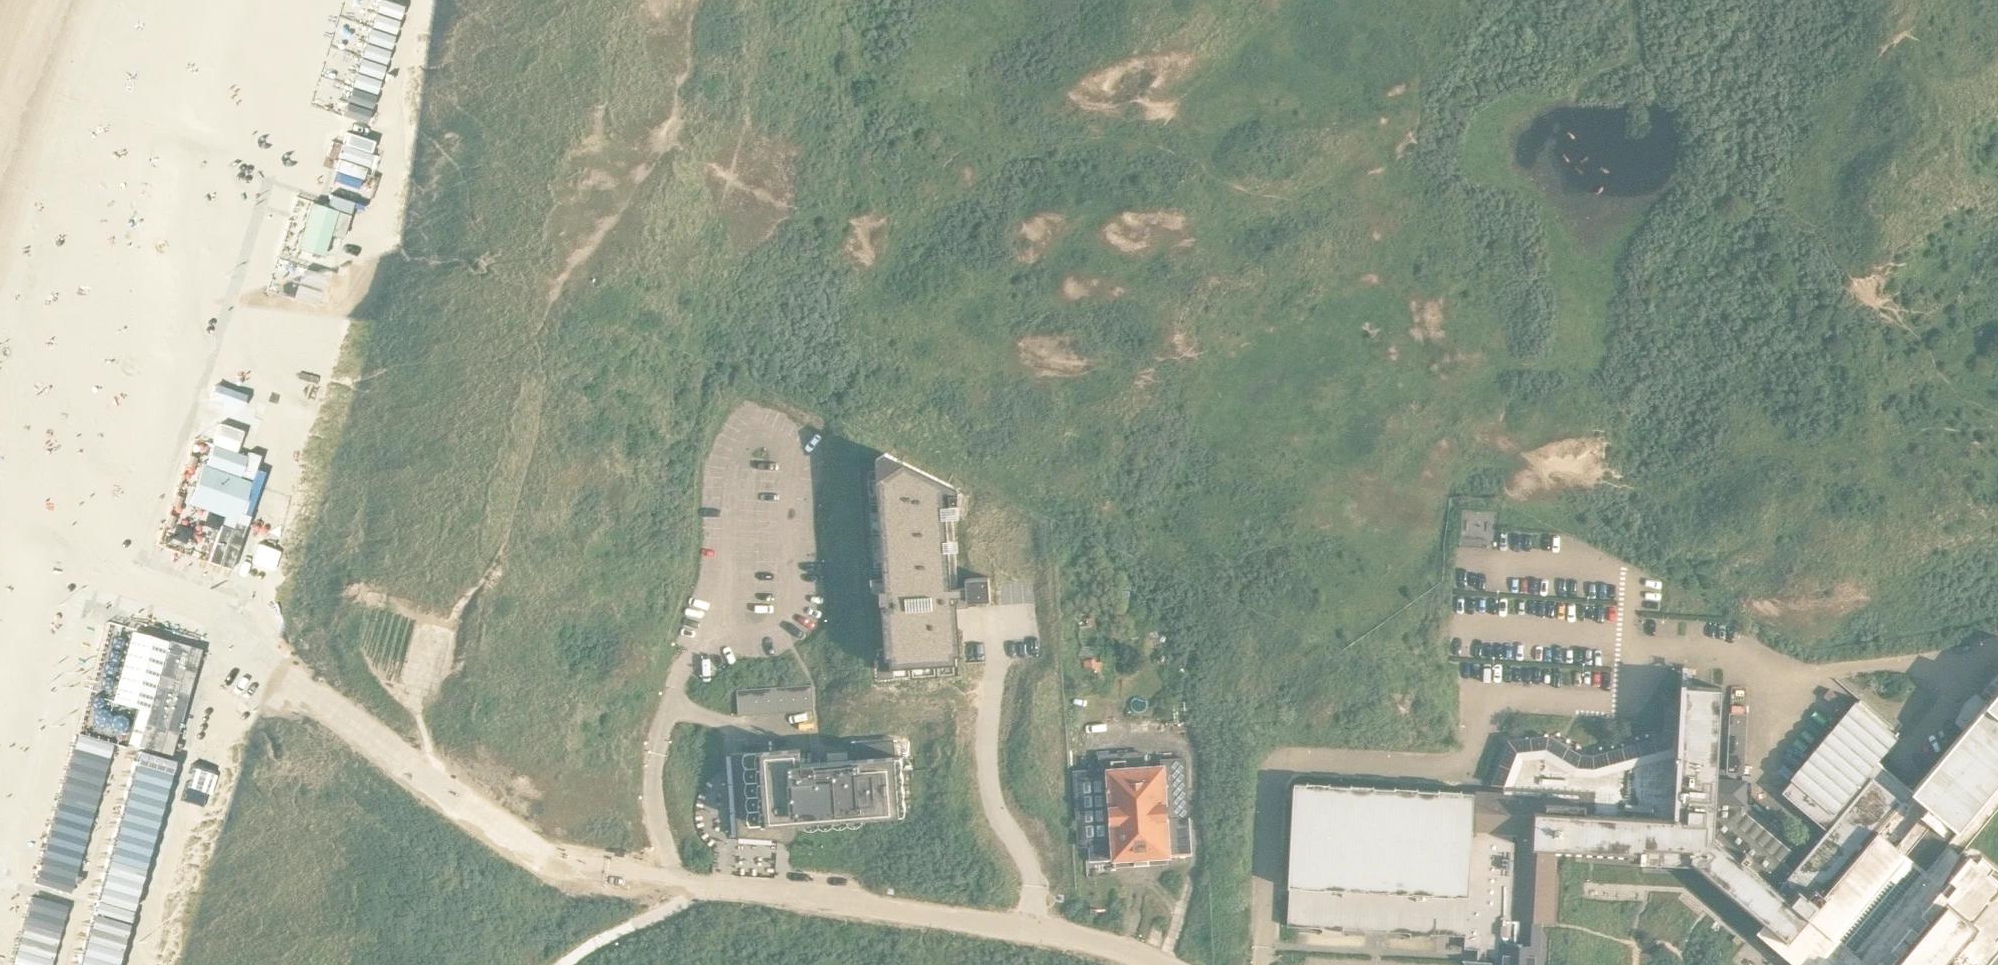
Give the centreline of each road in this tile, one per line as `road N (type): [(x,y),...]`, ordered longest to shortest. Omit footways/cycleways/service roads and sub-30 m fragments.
road 1 (unclassified): [(1164,964),(1130,948),(1027,926),(764,888),(713,888)]
road 2 (track): [(326,693),(0,496)]

